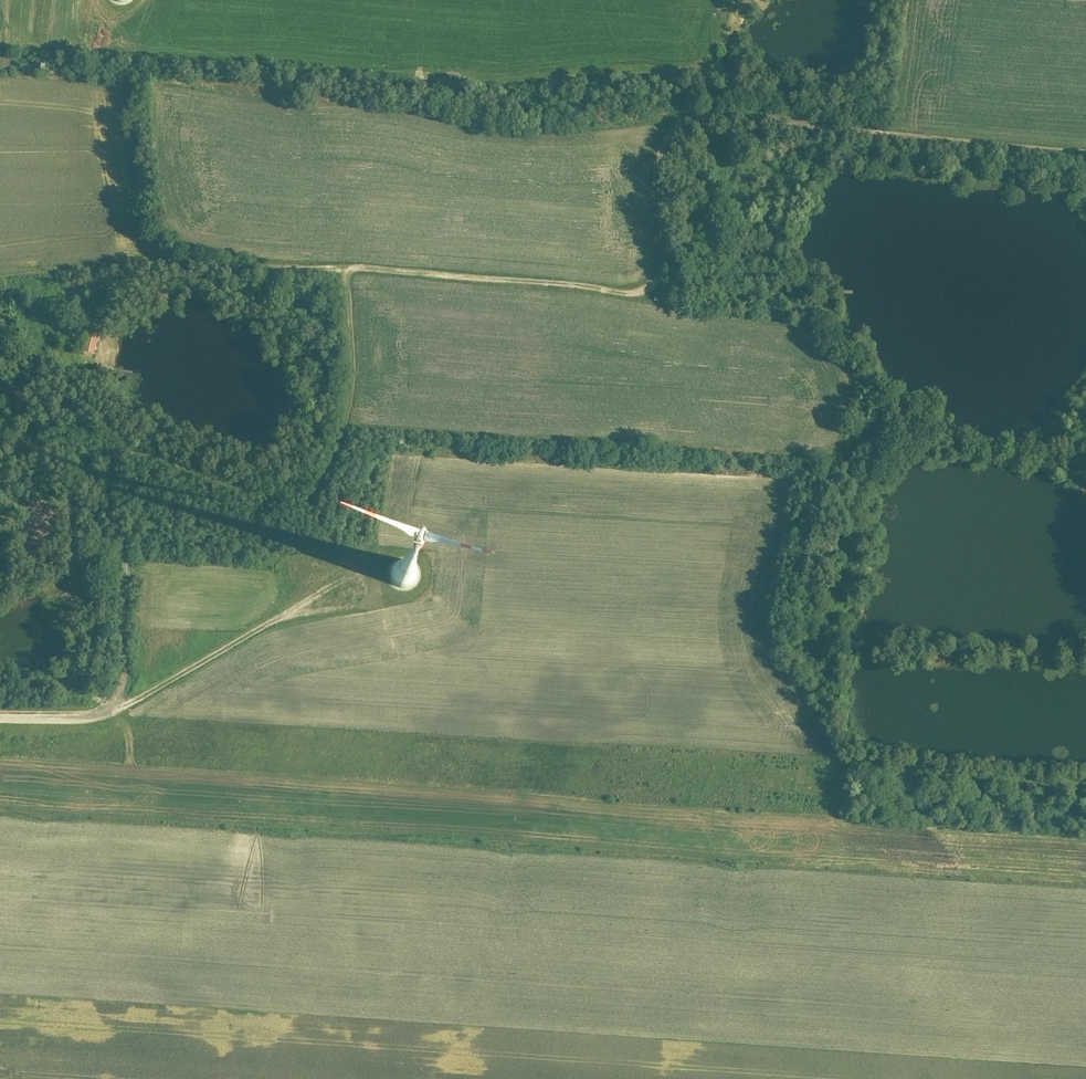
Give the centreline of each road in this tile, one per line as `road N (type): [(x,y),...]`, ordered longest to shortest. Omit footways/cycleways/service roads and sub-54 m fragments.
road 1 (track): [(132,706),(130,570),(112,516),(122,454),(149,455),(297,510),(305,506),(342,465),(348,442),(343,295),(354,275),(645,289),(667,272),(659,150),(678,121),(699,114),(1085,154)]
road 2 (track): [(0,720),(95,720),(283,617),(368,593)]

